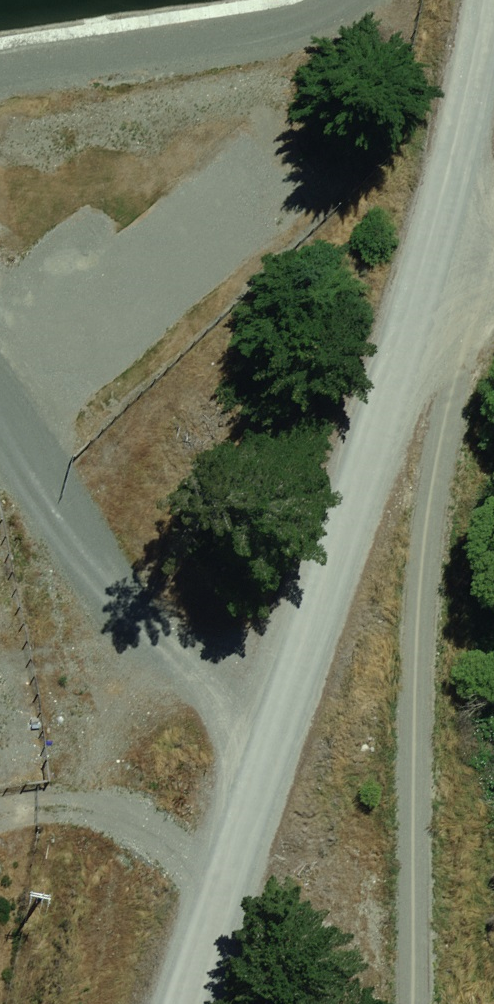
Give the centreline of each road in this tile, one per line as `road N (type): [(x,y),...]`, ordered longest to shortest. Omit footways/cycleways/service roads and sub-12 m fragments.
road 1 (track): [(493,5),(439,251),(181,1003)]
road 2 (track): [(80,538),(342,0)]
road 3 (track): [(241,821),(0,402)]
road 4 (track): [(233,843),(142,825),(0,869)]

